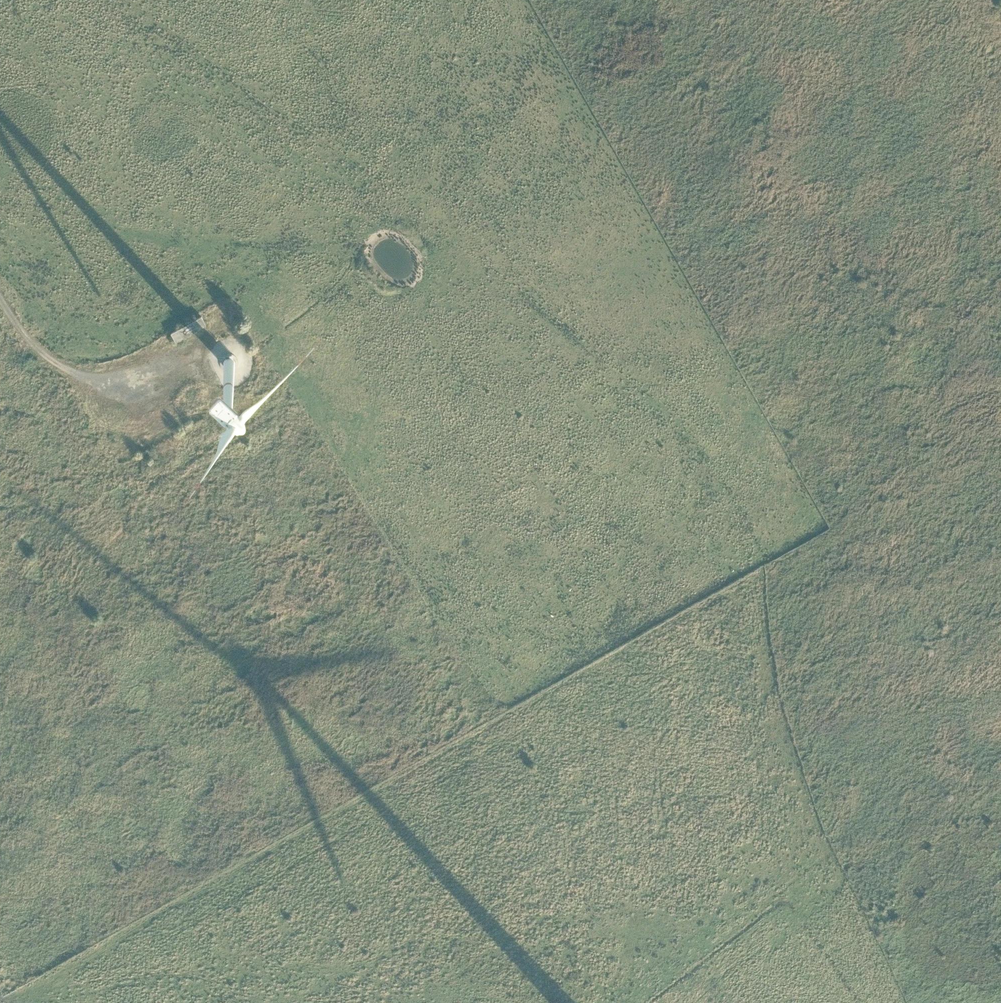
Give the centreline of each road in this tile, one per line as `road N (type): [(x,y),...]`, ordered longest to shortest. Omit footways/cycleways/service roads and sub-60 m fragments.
road 1 (track): [(0,310),(59,367),(92,377),(150,384),(223,351)]

